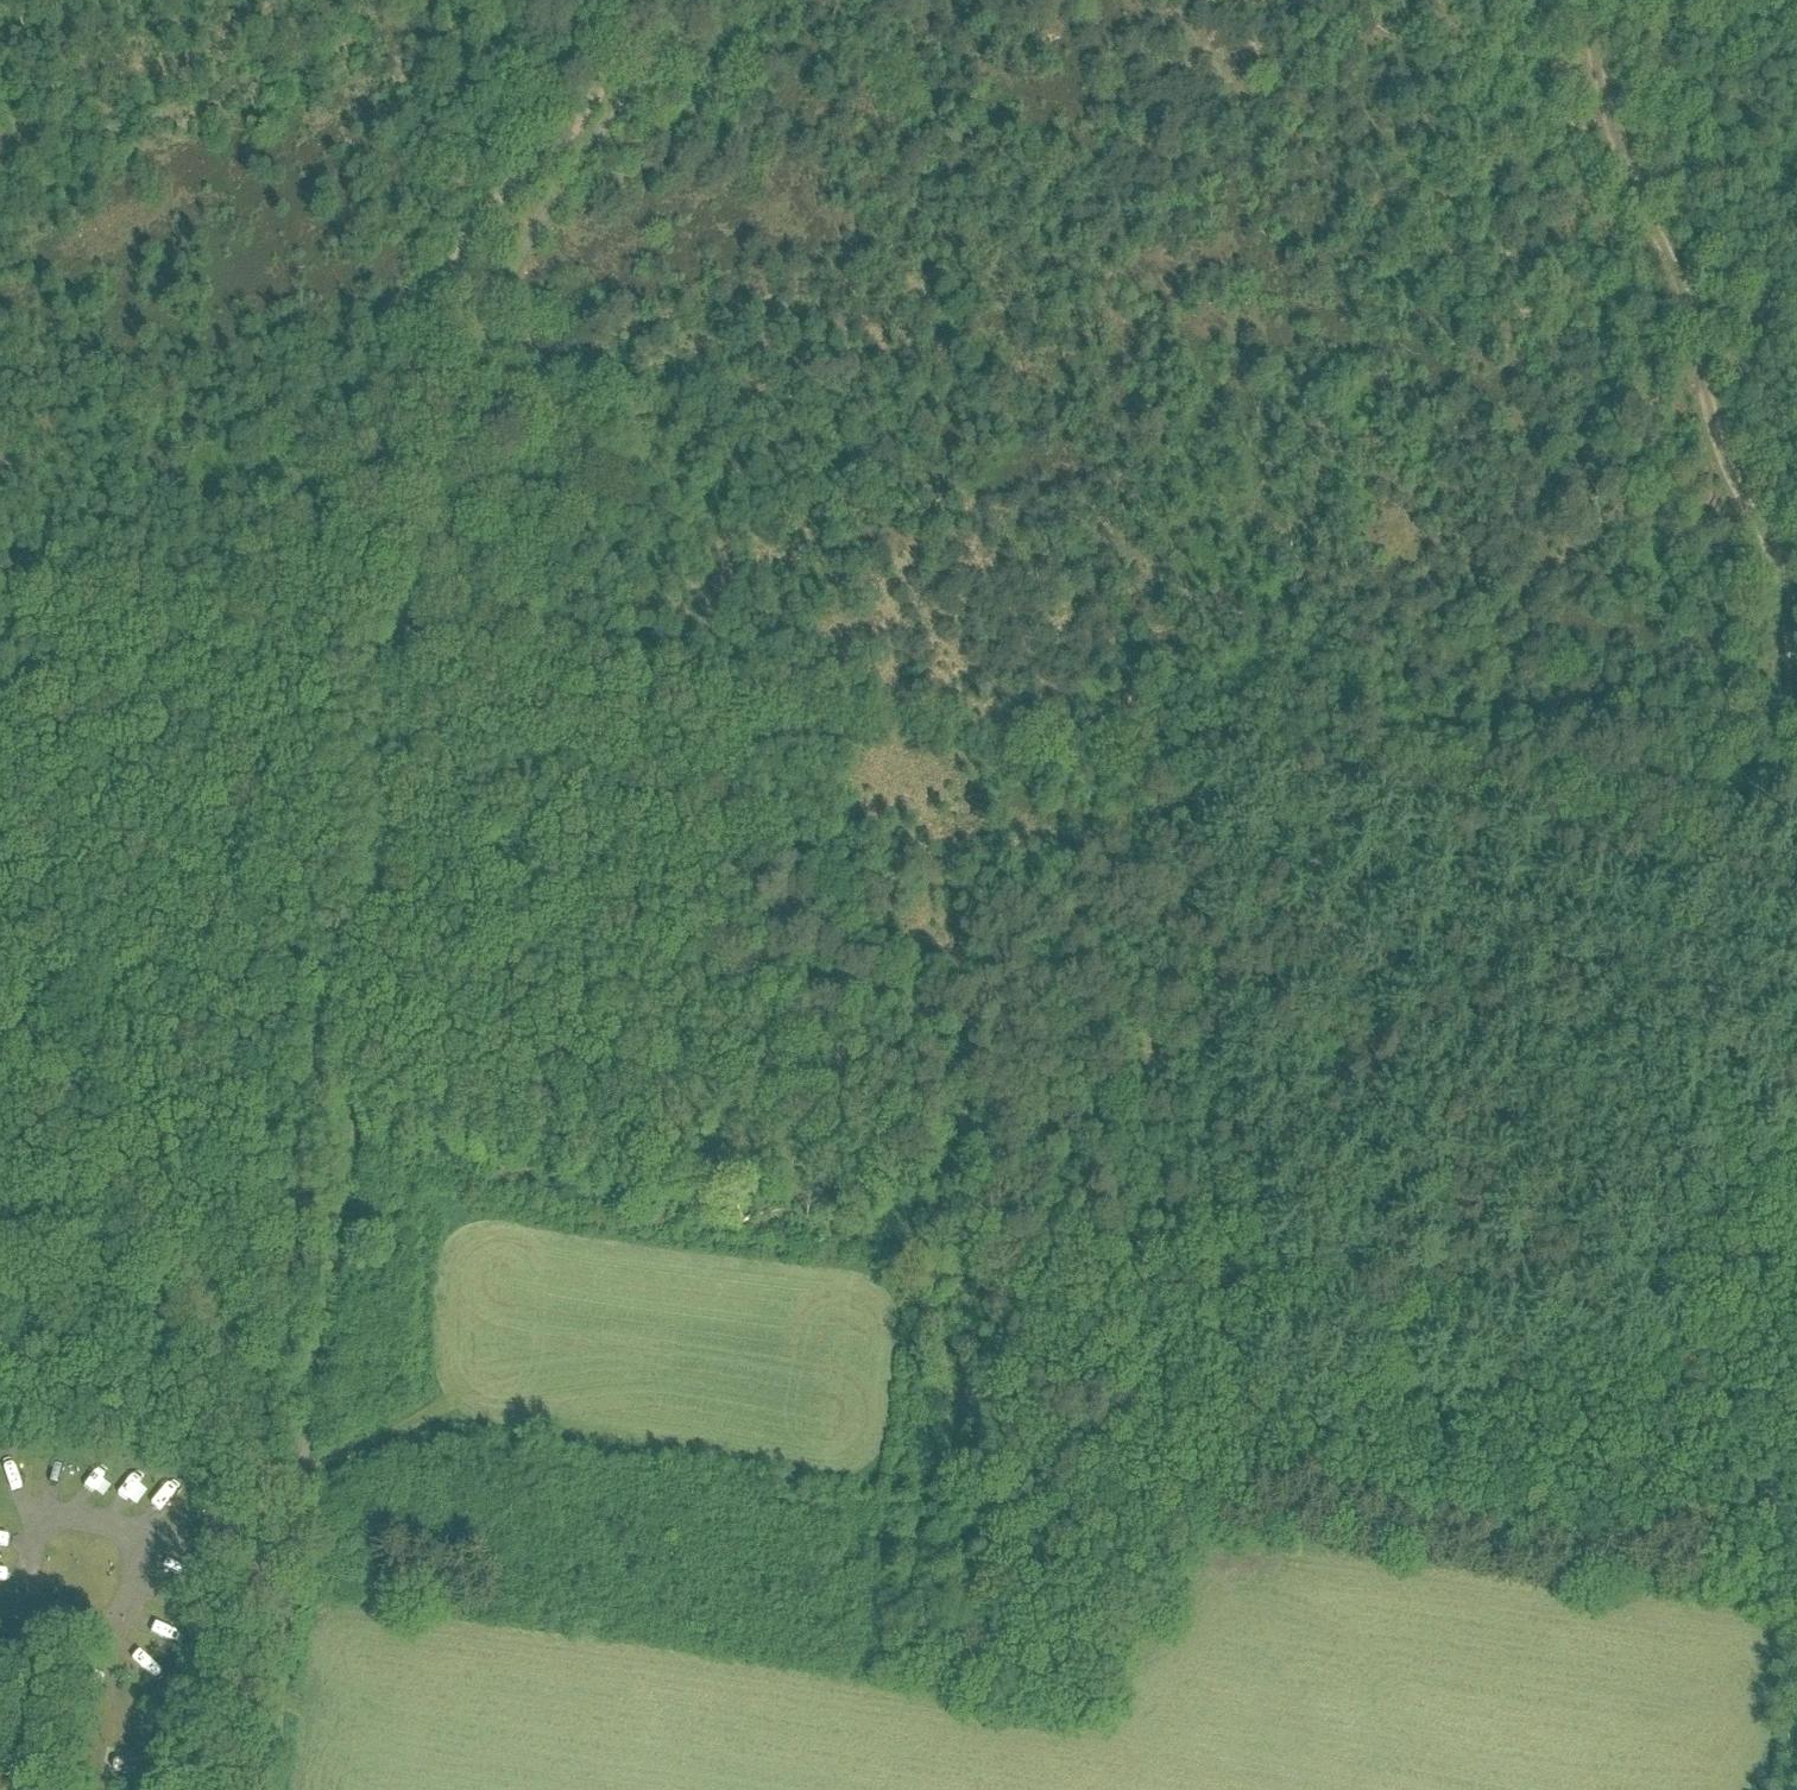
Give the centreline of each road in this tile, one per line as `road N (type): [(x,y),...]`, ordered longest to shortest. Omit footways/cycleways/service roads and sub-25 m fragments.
road 1 (track): [(258,1445),(315,1152),(375,692),(363,548),(382,467),(462,258),(587,110),(649,0)]
road 2 (unclassified): [(230,1789),(261,1547),(258,1445),(227,1358),(176,1259),(27,1030),(0,1010)]
road 3 (track): [(1585,0),(1606,97),(1690,330),(1715,438),(1781,576),(1796,653)]

